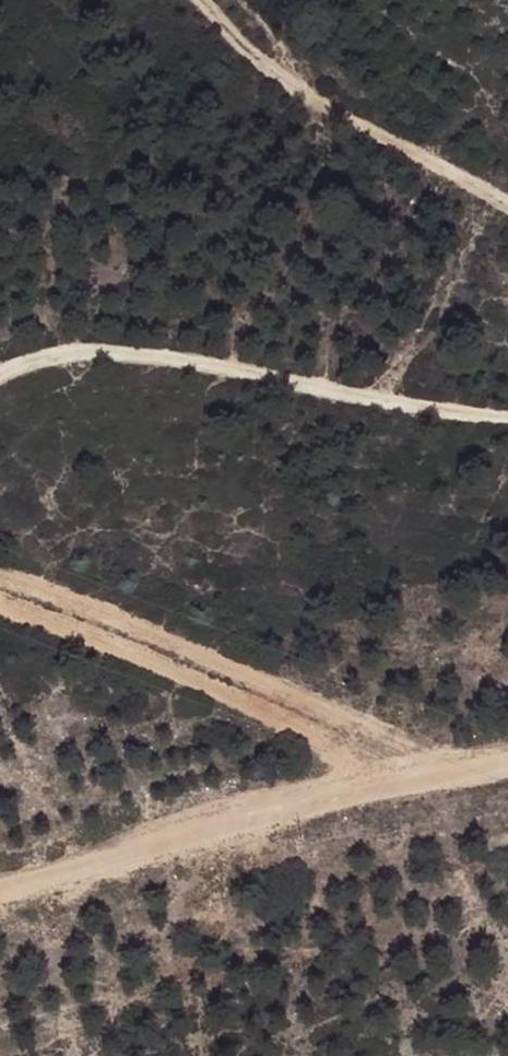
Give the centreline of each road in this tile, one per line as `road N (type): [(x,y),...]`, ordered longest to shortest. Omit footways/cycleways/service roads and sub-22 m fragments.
road 1 (track): [(507,759),(239,810),(0,876)]
road 2 (track): [(0,372),(91,349),(507,420)]
road 3 (track): [(507,208),(301,103),(199,0)]

